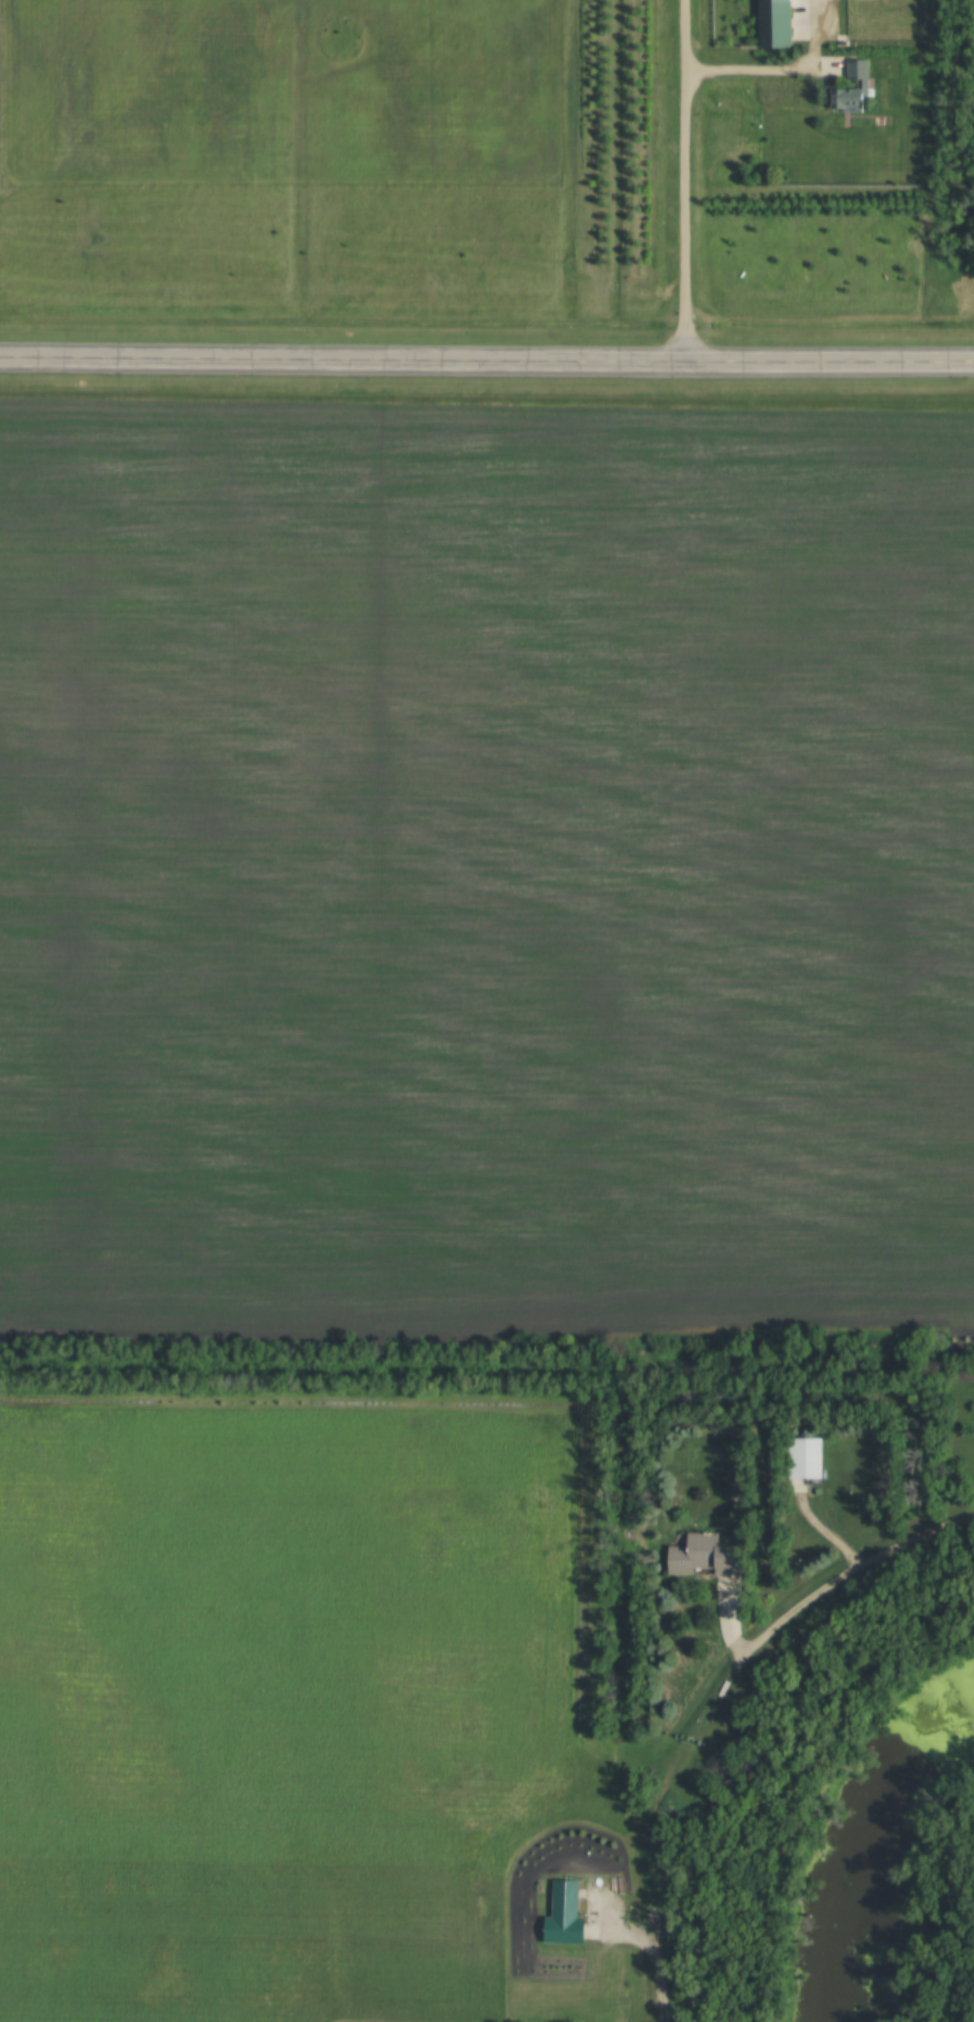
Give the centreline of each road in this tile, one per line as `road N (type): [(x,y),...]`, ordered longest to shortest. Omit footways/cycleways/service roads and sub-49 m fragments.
road 1 (tertiary): [(973,361),(0,358)]
road 2 (residential): [(747,1654),(854,1571),(973,1518)]

